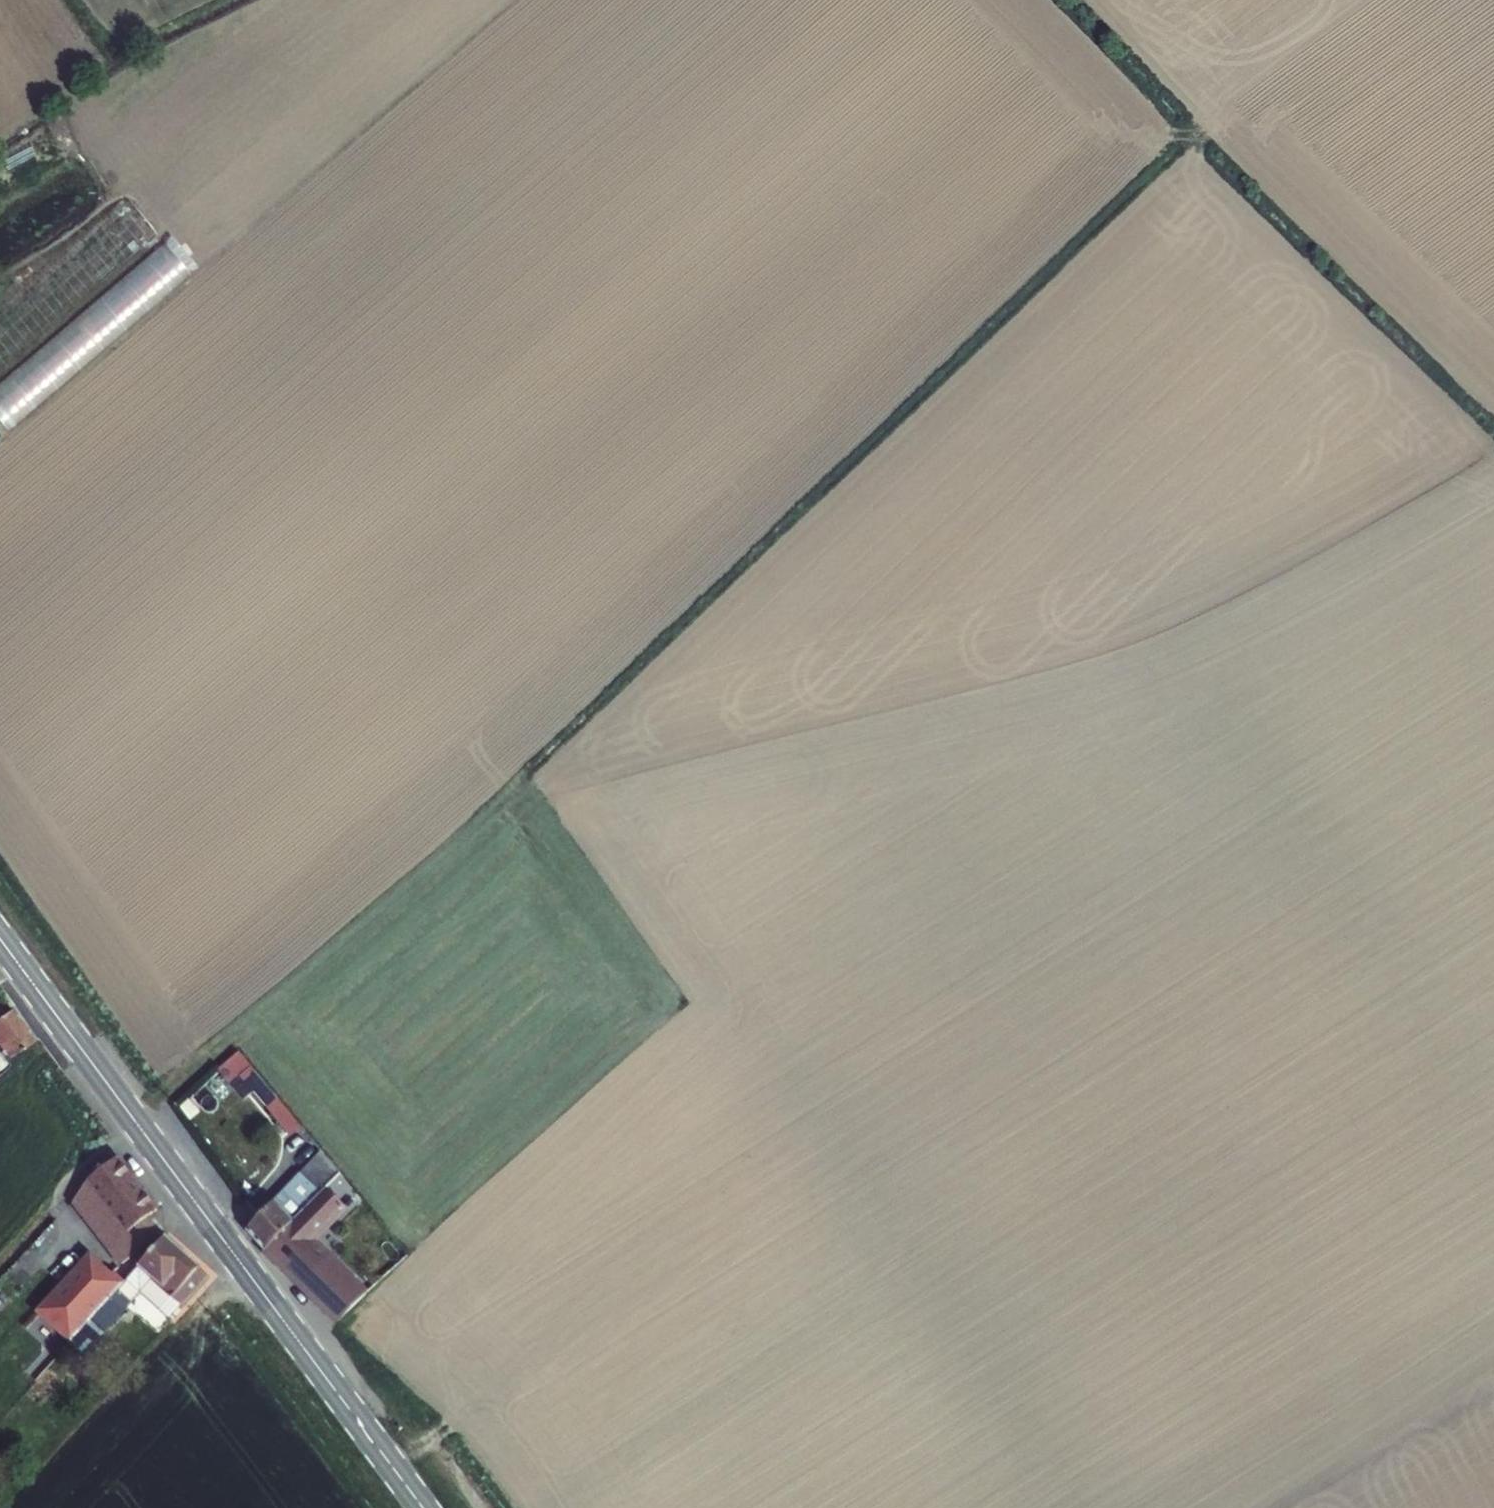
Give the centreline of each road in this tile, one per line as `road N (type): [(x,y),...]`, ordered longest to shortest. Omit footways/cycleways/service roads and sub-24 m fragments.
road 1 (tertiary): [(422,1507),(0,939)]

